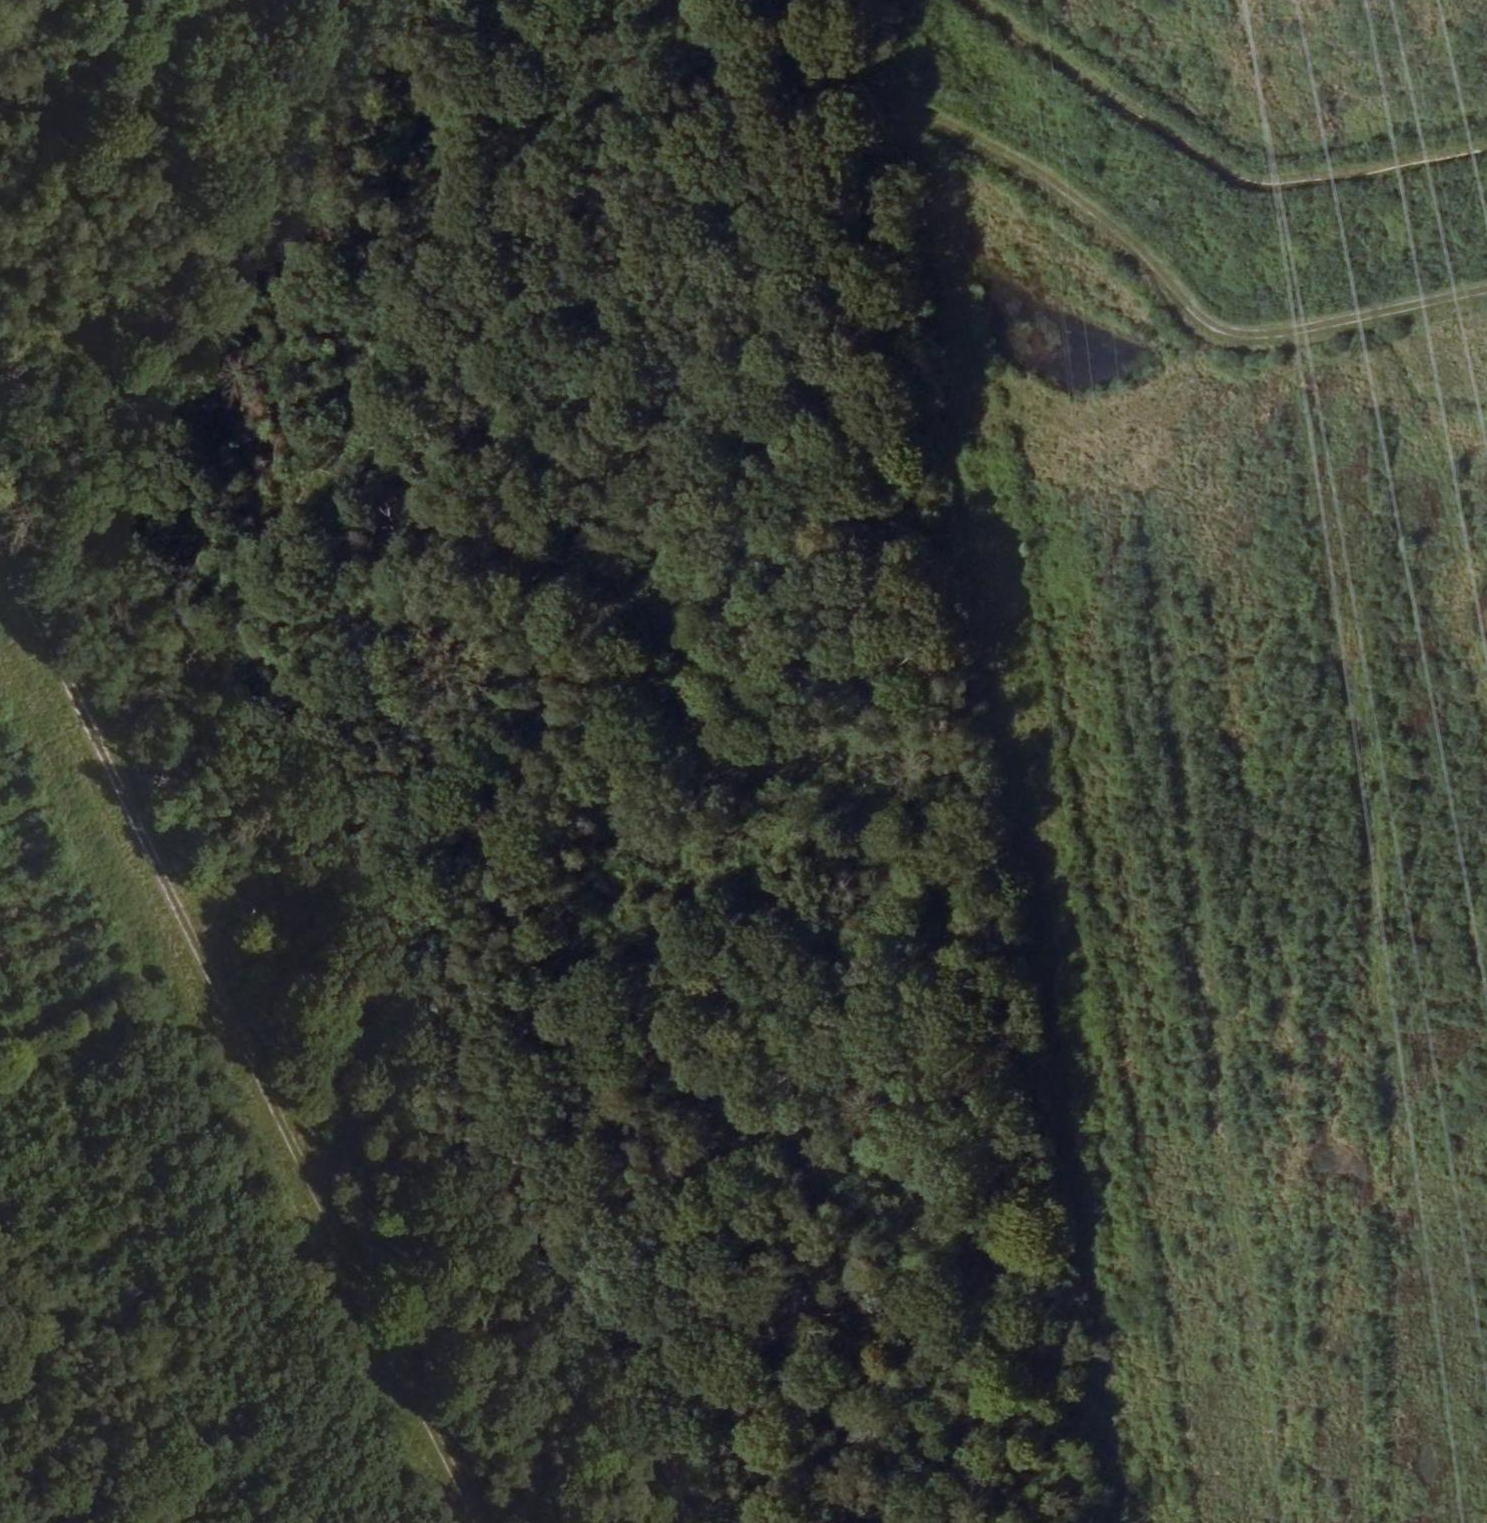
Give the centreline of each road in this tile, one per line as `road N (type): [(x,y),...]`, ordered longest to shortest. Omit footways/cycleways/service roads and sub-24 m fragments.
road 1 (track): [(0,539),(499,1522)]
road 2 (track): [(1486,302),(1299,342),(1249,341),(1073,193),(1004,146),(934,117),(846,51),(827,0)]

